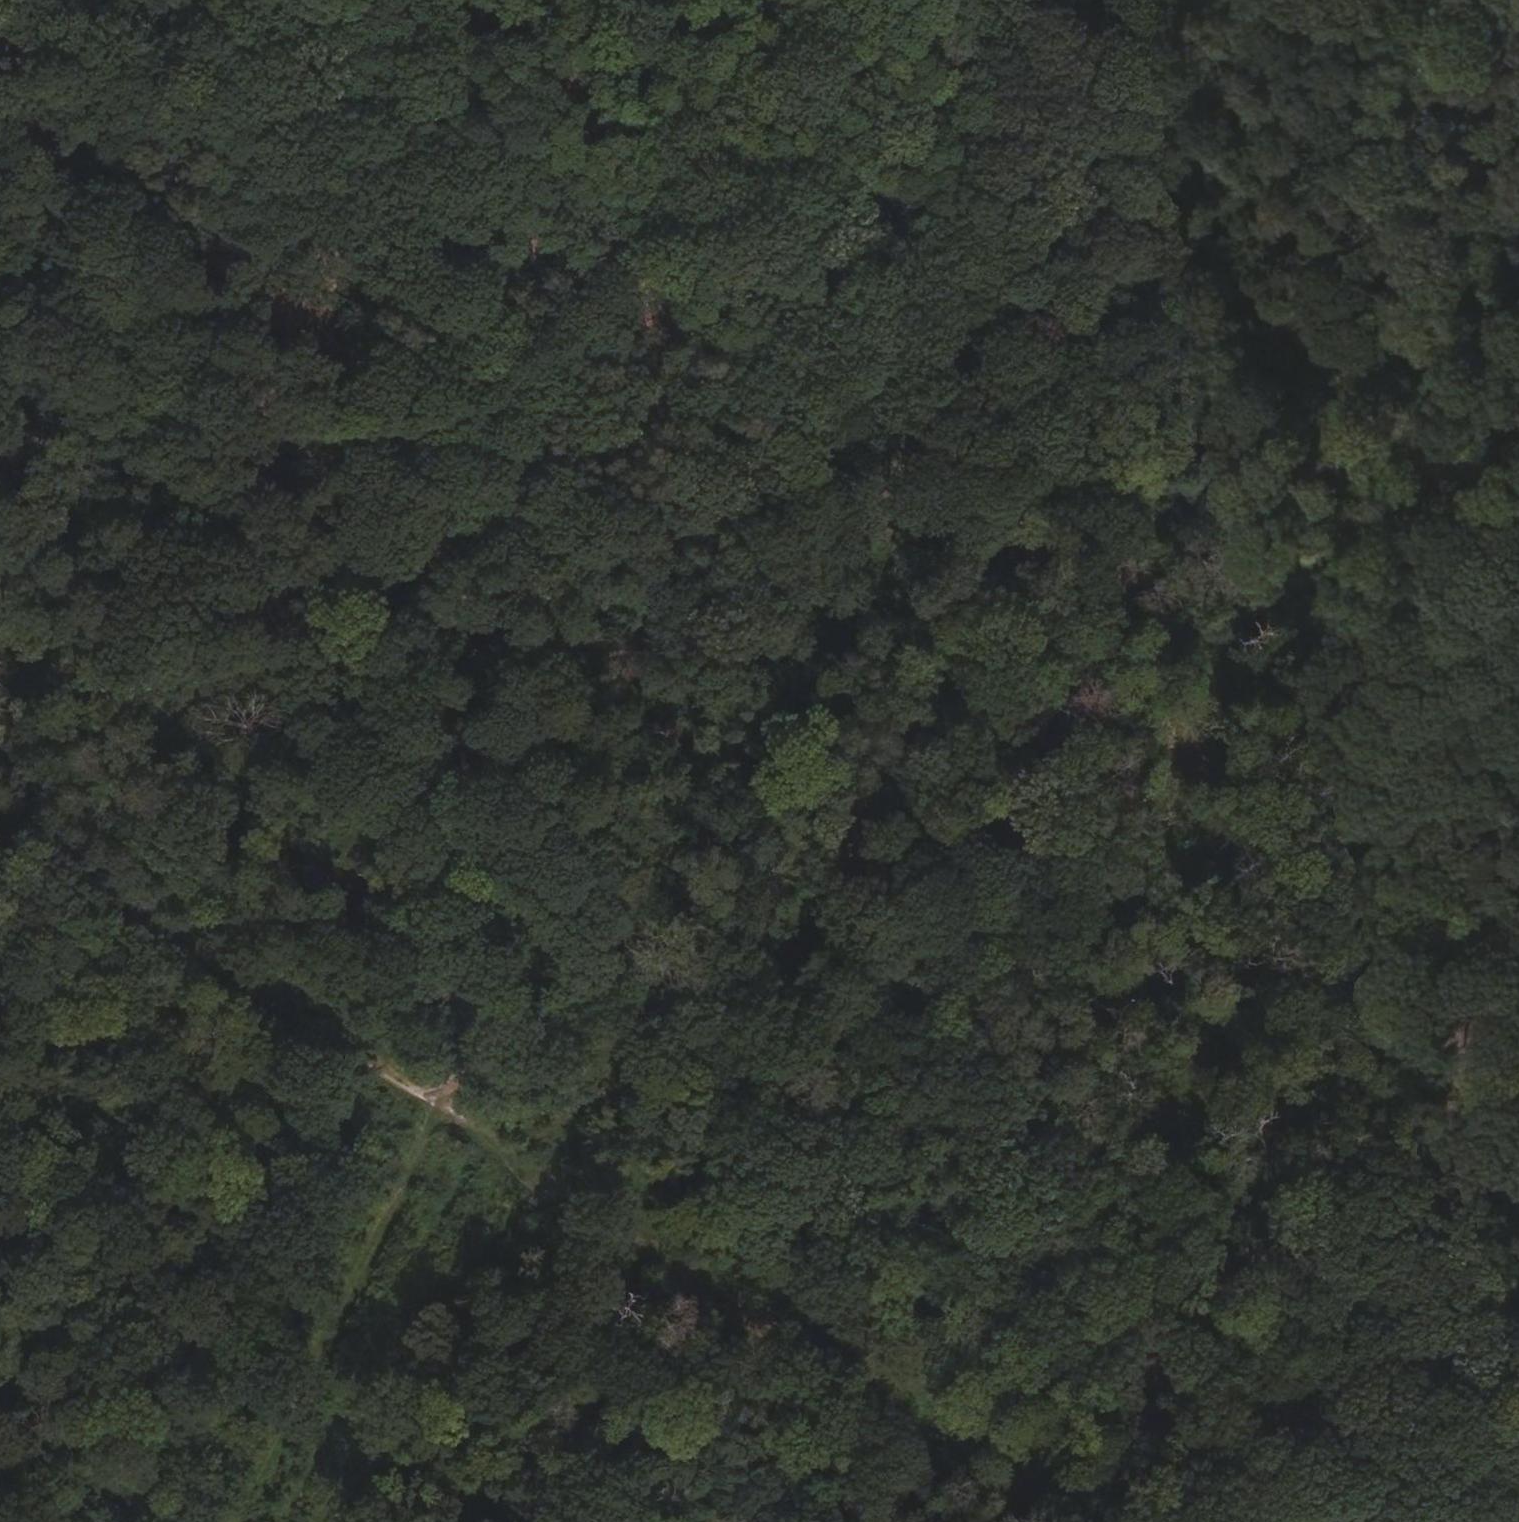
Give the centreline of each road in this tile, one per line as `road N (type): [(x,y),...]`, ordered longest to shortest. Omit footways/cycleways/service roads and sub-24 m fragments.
road 1 (track): [(981,0),(1518,550)]

